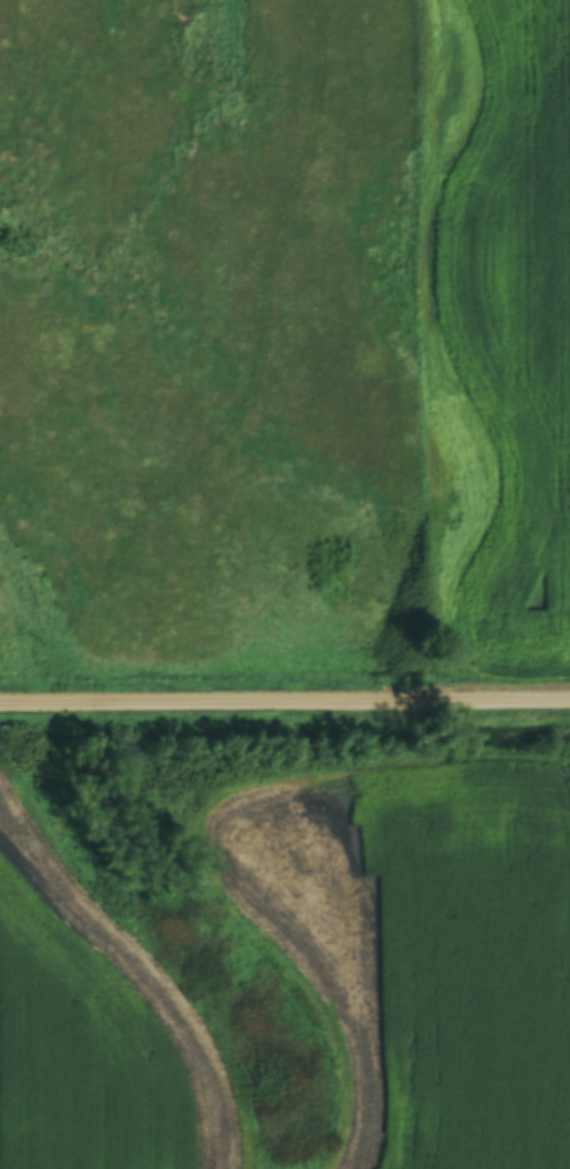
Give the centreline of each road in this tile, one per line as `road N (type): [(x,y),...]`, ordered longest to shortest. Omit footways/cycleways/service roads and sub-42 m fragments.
road 1 (residential): [(0,698),(569,697)]

